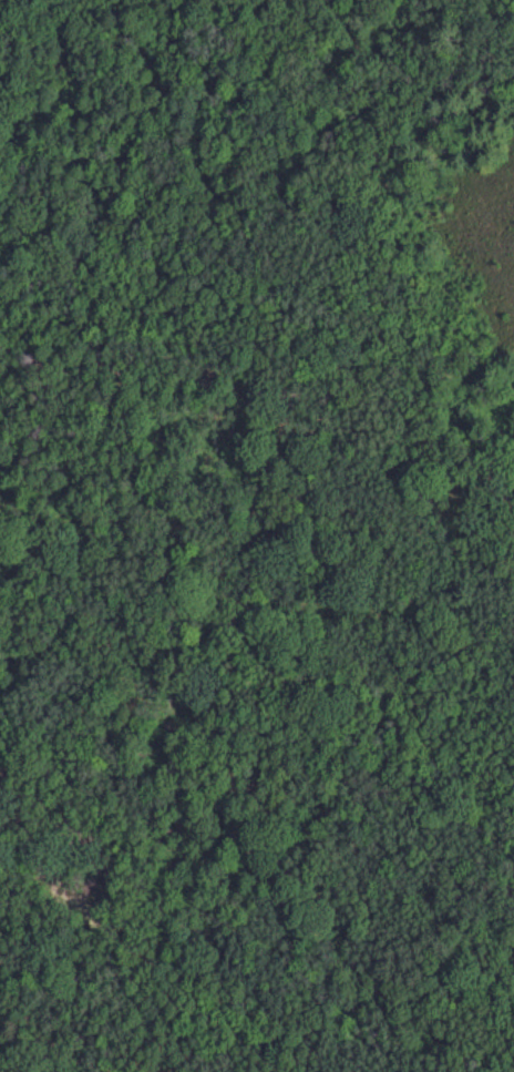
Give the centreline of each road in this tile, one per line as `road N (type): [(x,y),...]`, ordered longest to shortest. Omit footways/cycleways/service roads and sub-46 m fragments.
road 1 (track): [(513,553),(505,544),(505,502),(486,461),(393,401),(39,348)]

